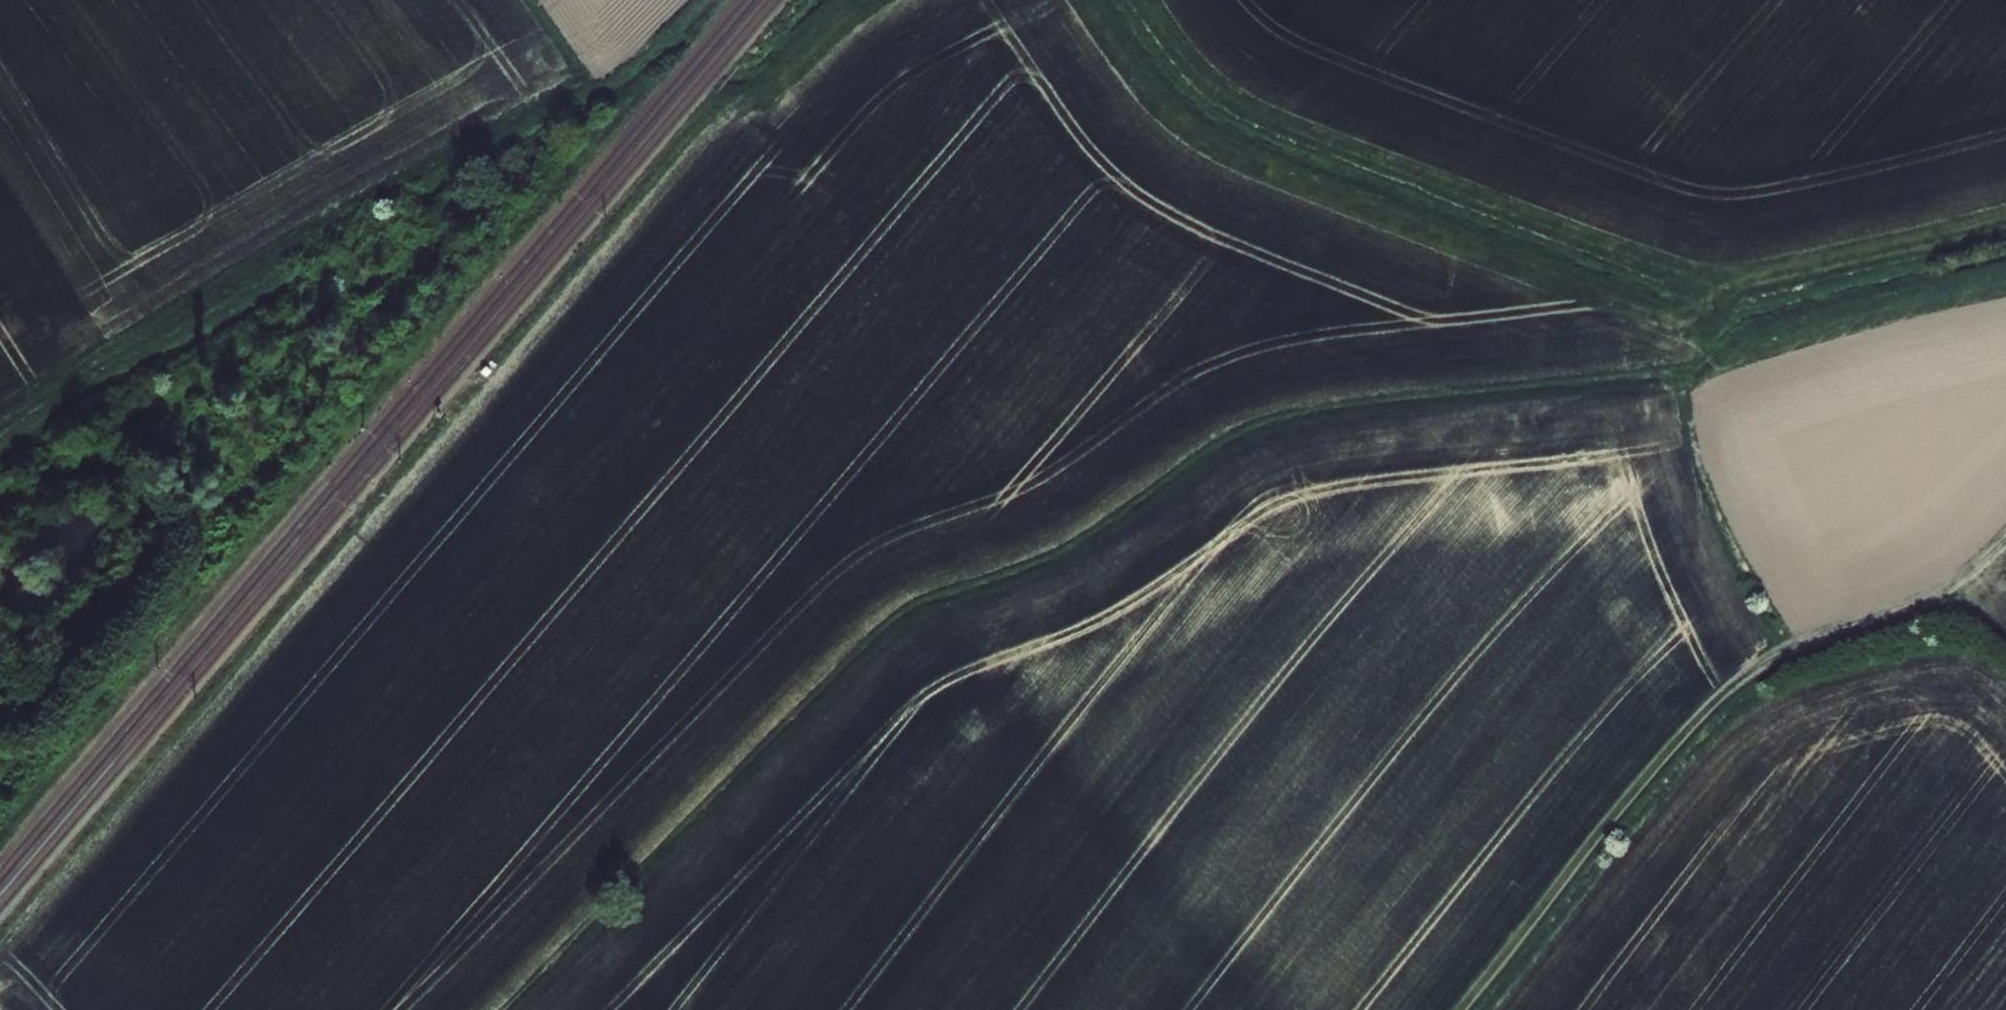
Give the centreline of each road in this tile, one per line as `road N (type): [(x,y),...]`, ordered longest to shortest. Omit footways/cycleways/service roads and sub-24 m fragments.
road 1 (track): [(2005,546),(1966,583),(1761,660),(1468,1009)]
road 2 (track): [(0,395),(570,84)]

